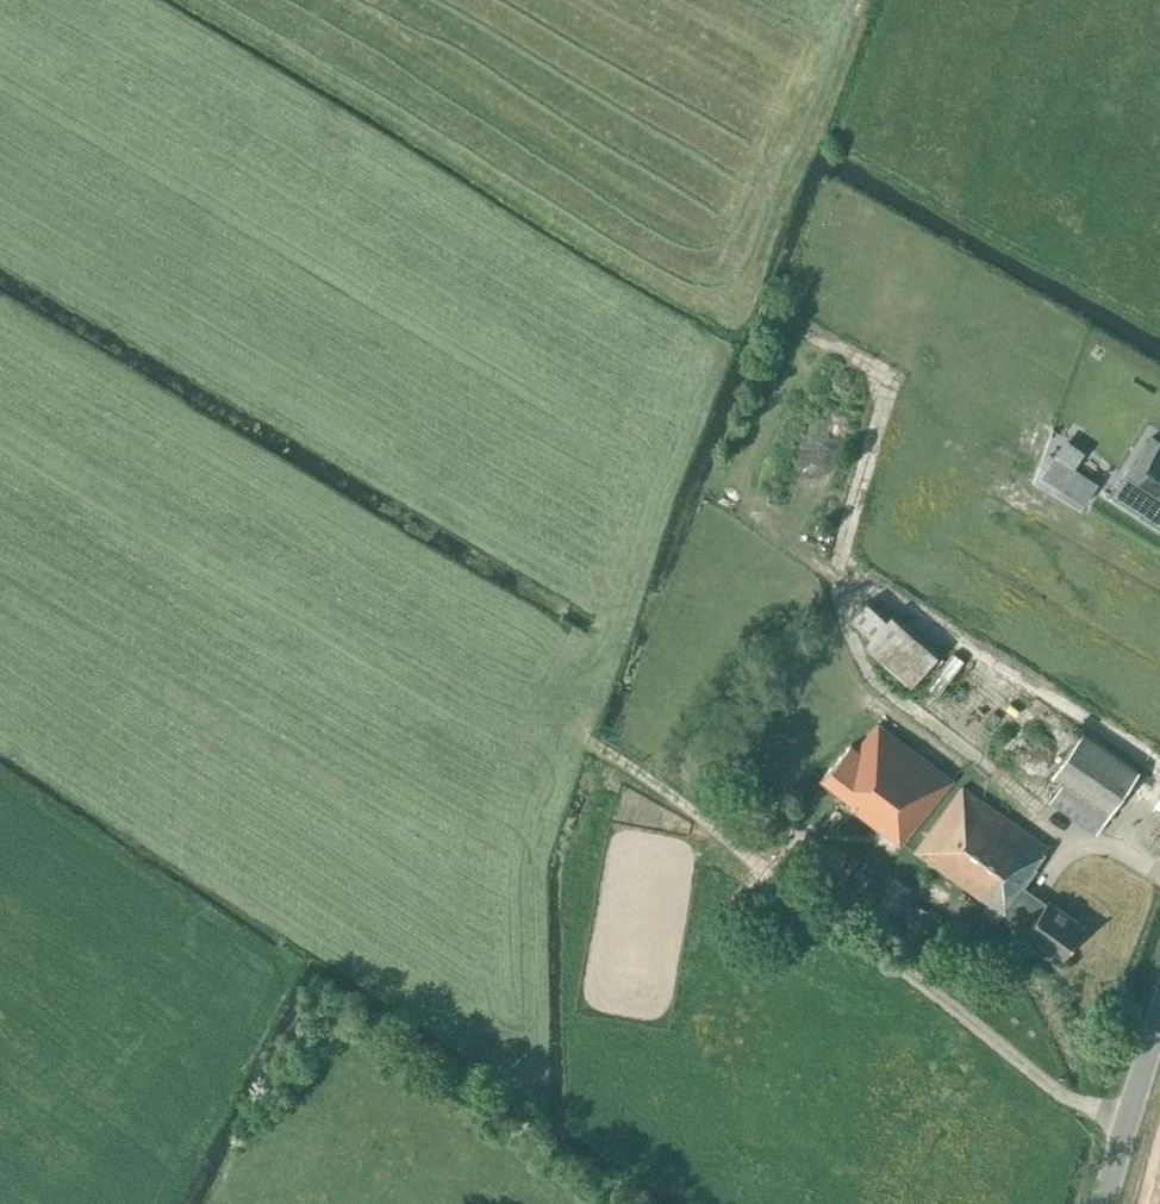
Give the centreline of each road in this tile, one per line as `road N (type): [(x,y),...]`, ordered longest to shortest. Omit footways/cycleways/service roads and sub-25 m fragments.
road 1 (unclassified): [(1102,1203),(1159,1025)]

